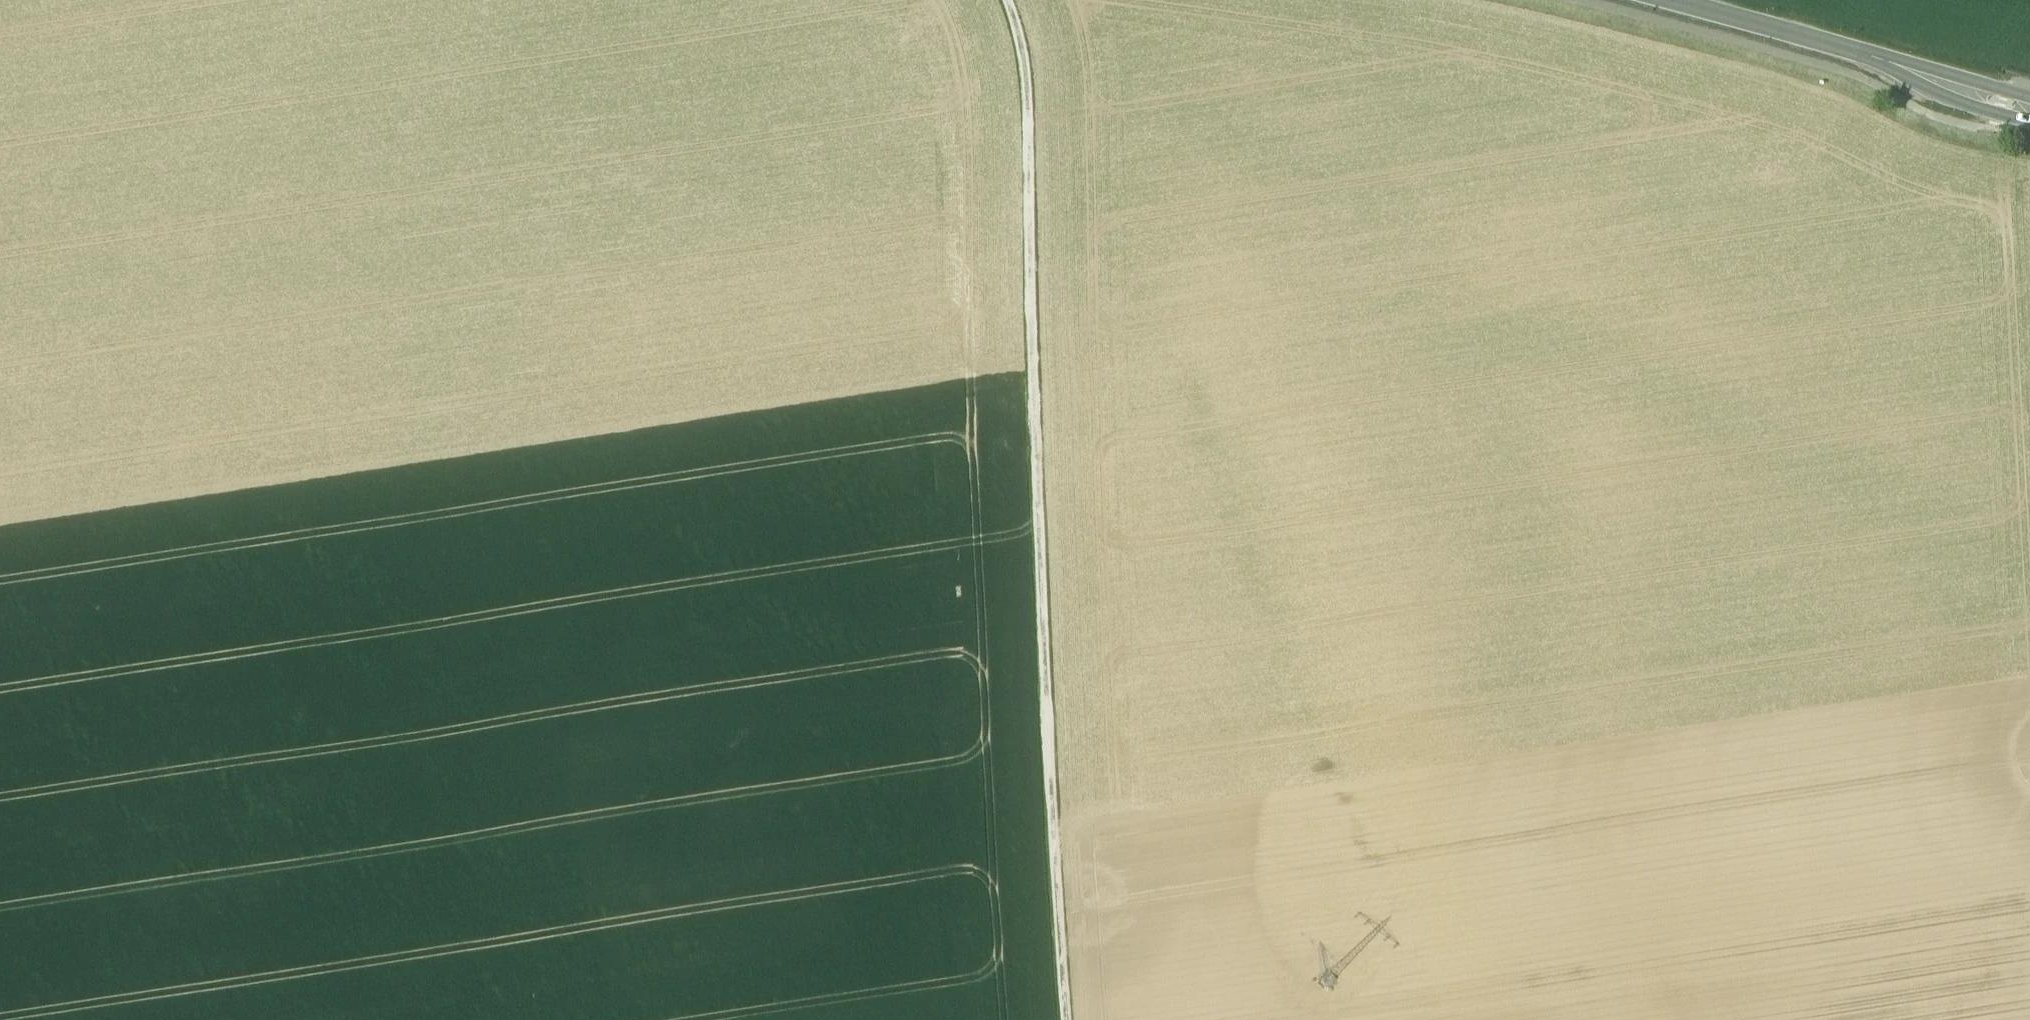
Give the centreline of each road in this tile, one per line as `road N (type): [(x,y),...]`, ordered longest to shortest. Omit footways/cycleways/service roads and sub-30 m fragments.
road 1 (track): [(1065,1019),(1027,96),(1005,0)]
road 2 (secondary): [(1670,0),(2029,107)]

